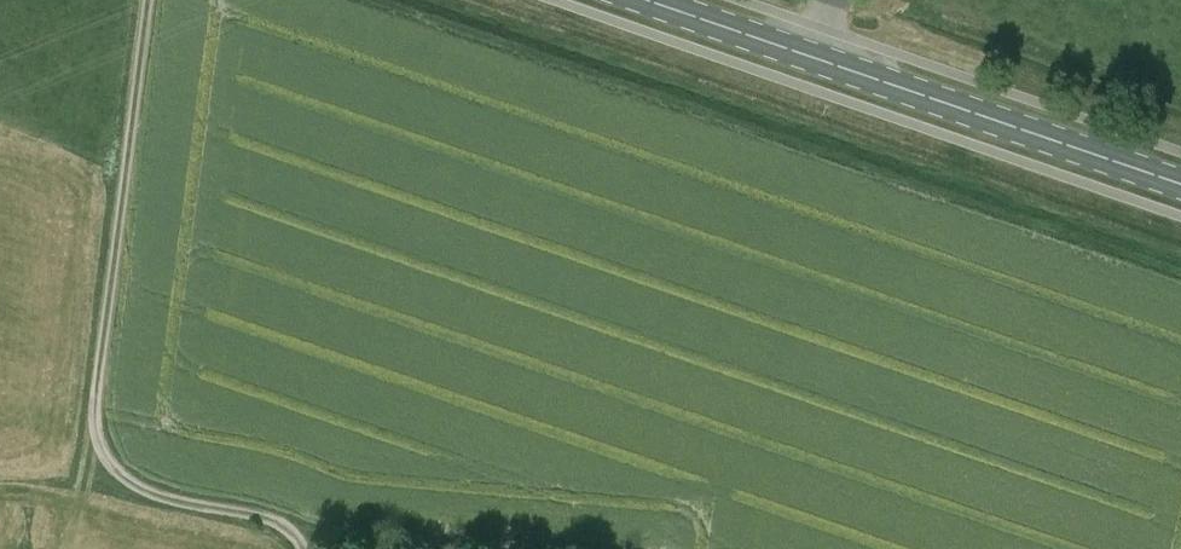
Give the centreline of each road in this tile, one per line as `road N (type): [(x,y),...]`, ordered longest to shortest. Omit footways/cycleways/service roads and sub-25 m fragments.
road 1 (primary): [(1180,182),(654,0)]

